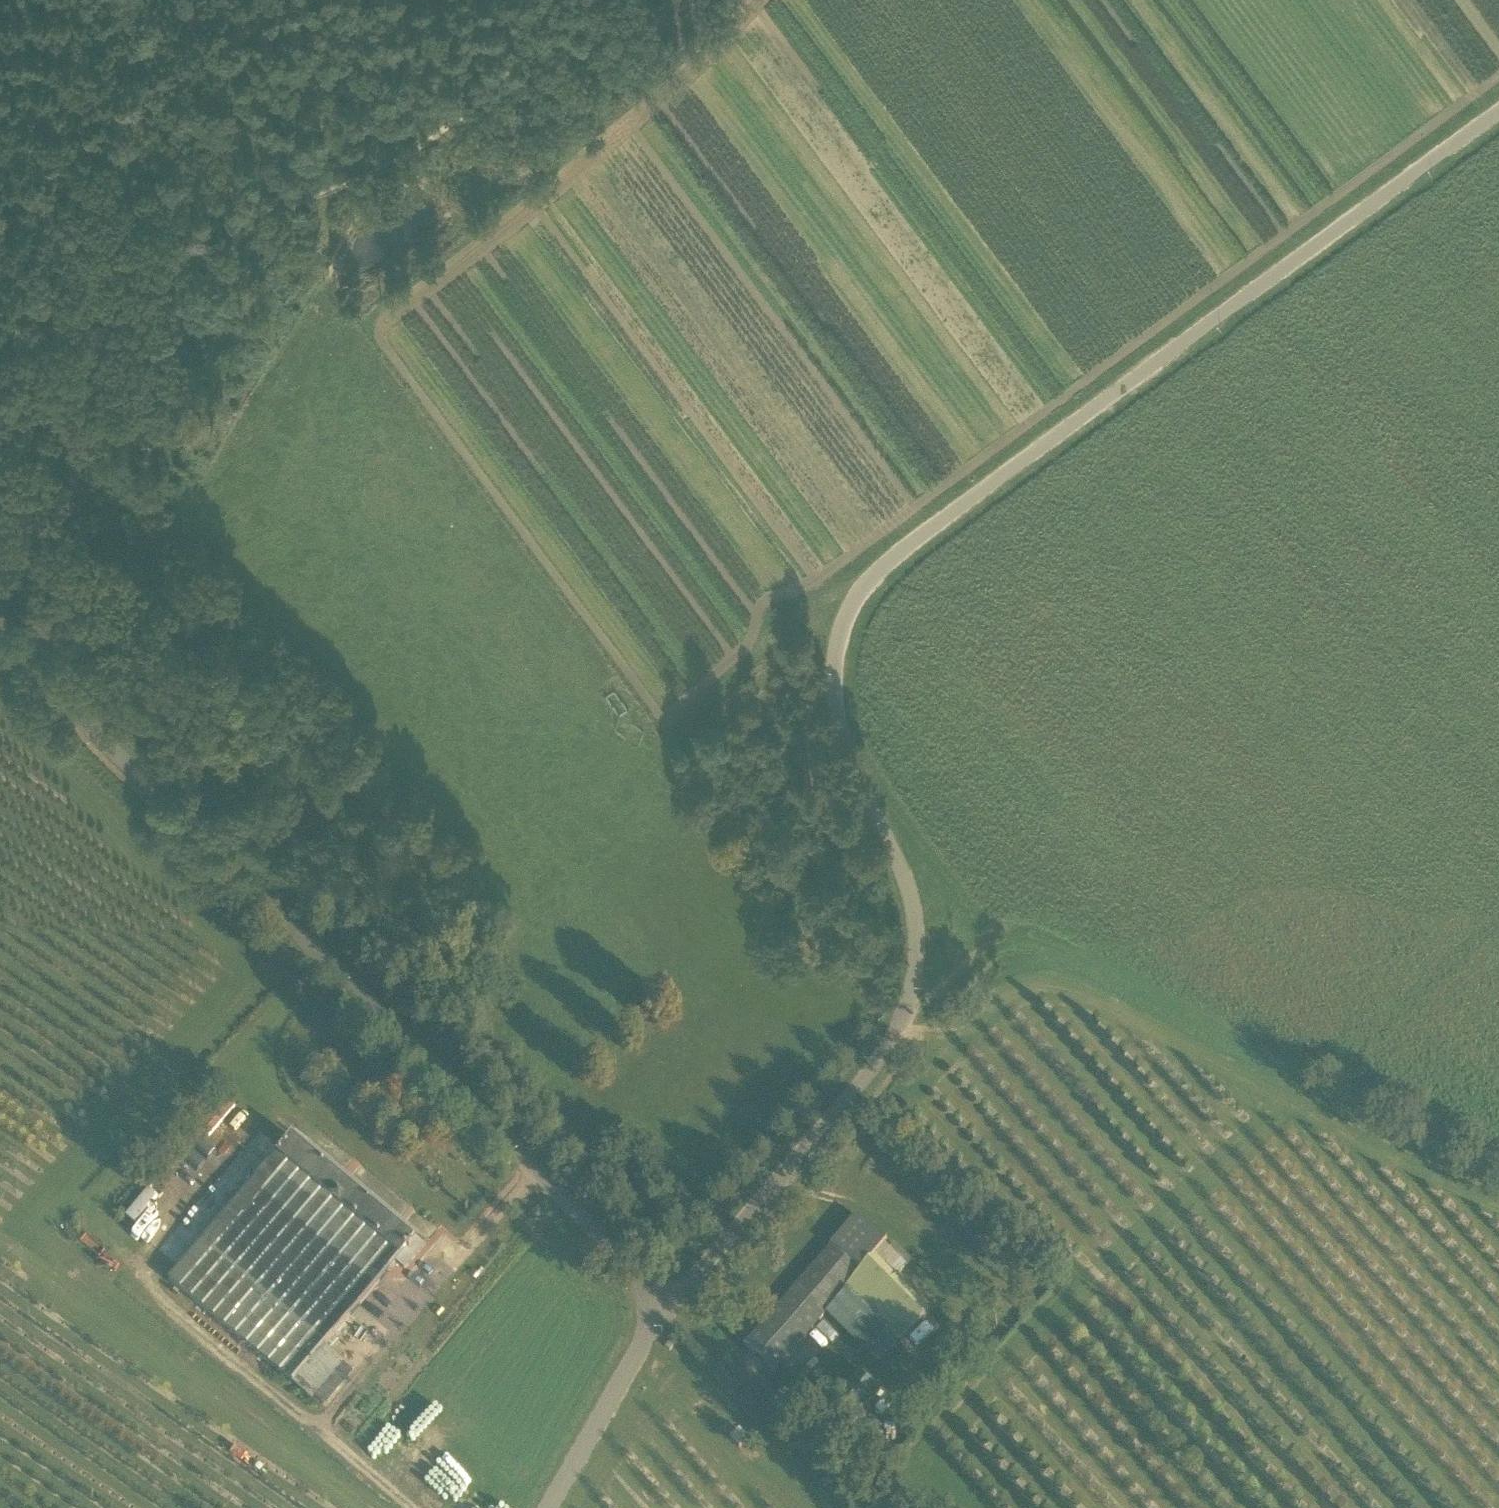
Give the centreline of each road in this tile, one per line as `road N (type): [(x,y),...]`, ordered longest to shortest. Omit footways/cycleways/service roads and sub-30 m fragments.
road 1 (unclassified): [(668,1307),(867,1077),(894,1037),(912,988),(919,935),(906,873),(852,761),(835,700),(843,623),(859,593),(886,560),(1498,110)]
road 2 (unclassified): [(668,1307),(455,1083),(0,634)]
road 3 (track): [(0,370),(284,208),(413,156),(581,0)]
road 4 (track): [(868,1507),(668,1307)]
road 5 (track): [(258,0),(184,226),(188,265)]
road 6 (unclassified): [(548,1507),(668,1307)]

